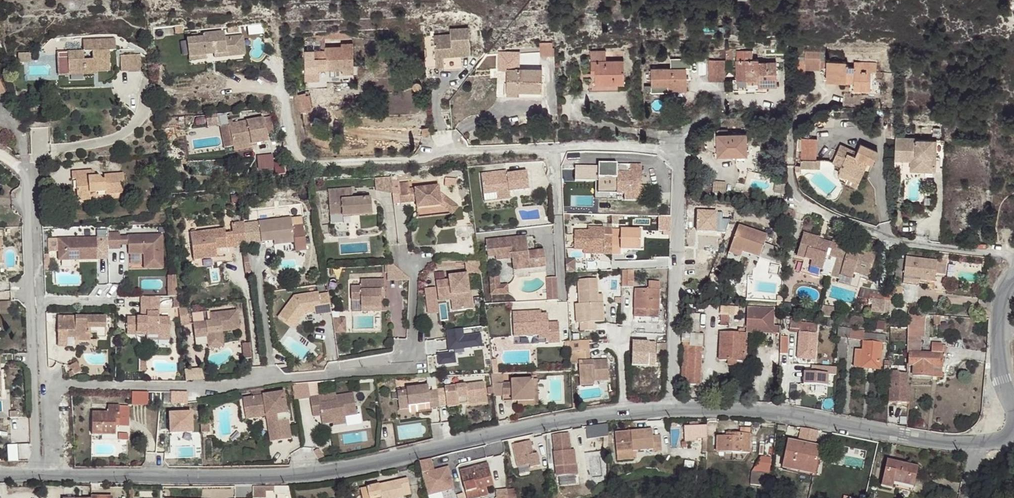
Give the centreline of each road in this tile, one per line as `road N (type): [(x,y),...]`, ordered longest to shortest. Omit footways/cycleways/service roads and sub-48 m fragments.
road 1 (unclassified): [(52,478),(324,473),(623,413)]
road 2 (residential): [(413,254),(415,367),(191,383),(48,383)]
road 3 (unclassified): [(792,109),(789,171),(799,200),(884,239),(1013,257)]
road 4 (unclassified): [(670,407),(775,412),(978,444)]
road 5 (residential): [(23,172),(35,478)]
road 6 (residential): [(281,70),(296,159),(412,159),(442,150)]
road 7 (residential): [(38,139),(45,302)]
road 8 (residential): [(553,147),(562,297)]
road 9 (residential): [(675,261),(670,407)]
road 10 (unclassified): [(1013,406),(999,368),(997,329),(1001,294),(1013,272)]
road 11 (residential): [(553,147),(678,153)]

